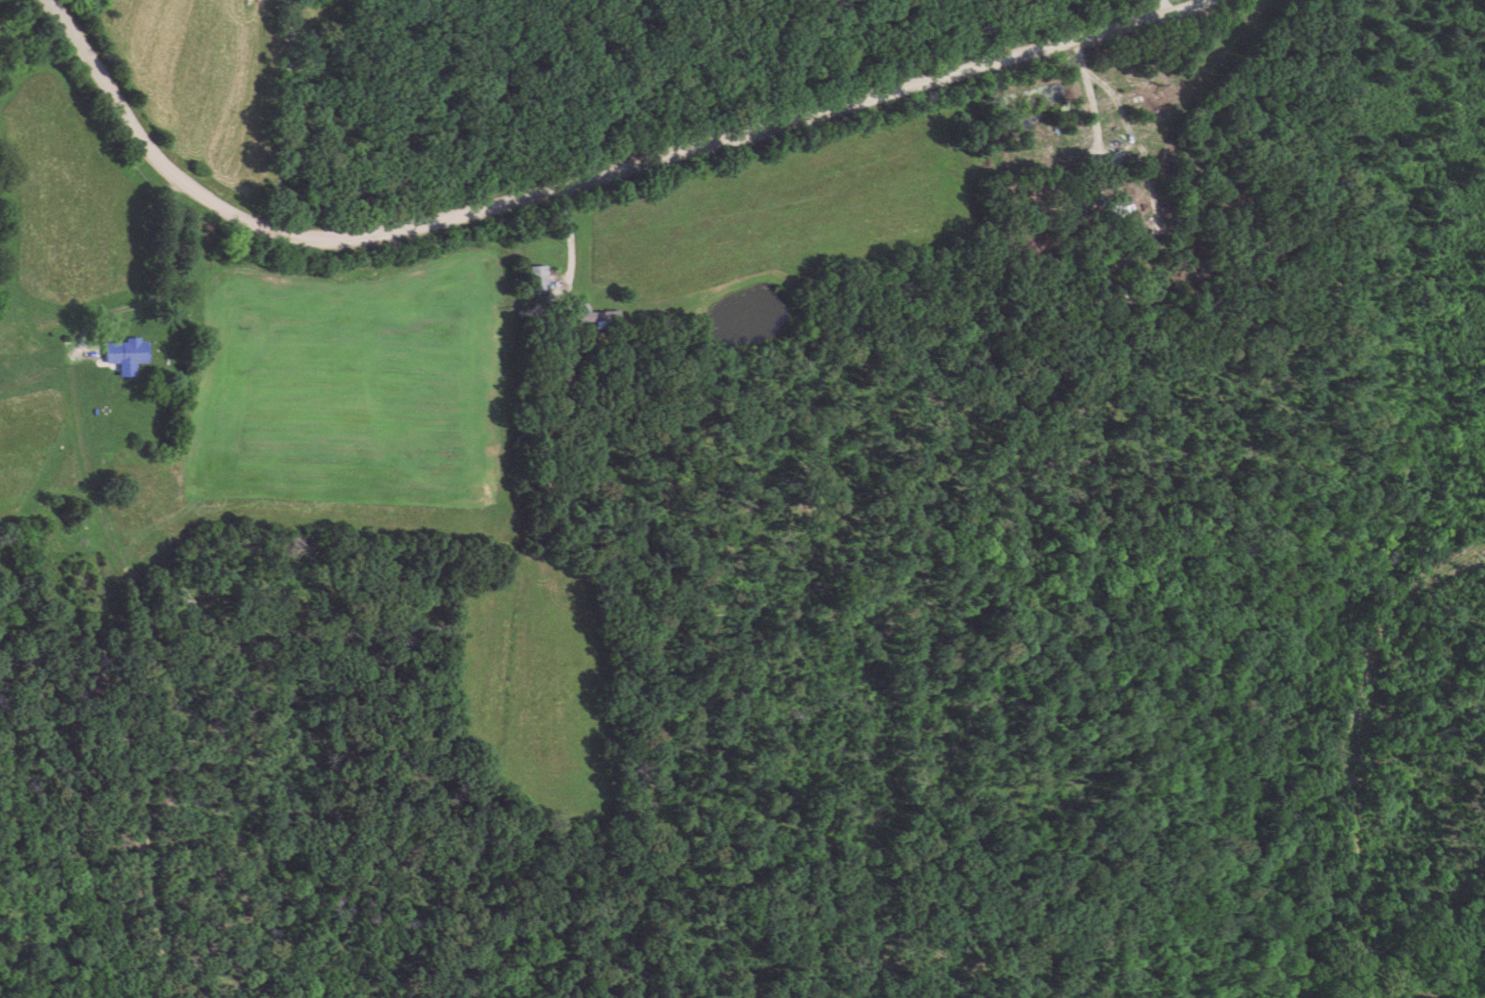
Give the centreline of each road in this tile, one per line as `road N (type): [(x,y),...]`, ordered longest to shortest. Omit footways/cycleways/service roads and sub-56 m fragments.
road 1 (tertiary): [(1210,0),(460,216),(374,237),(309,239),(271,231),(181,180),(45,0)]
road 2 (residential): [(279,233),(290,171),(297,0)]

